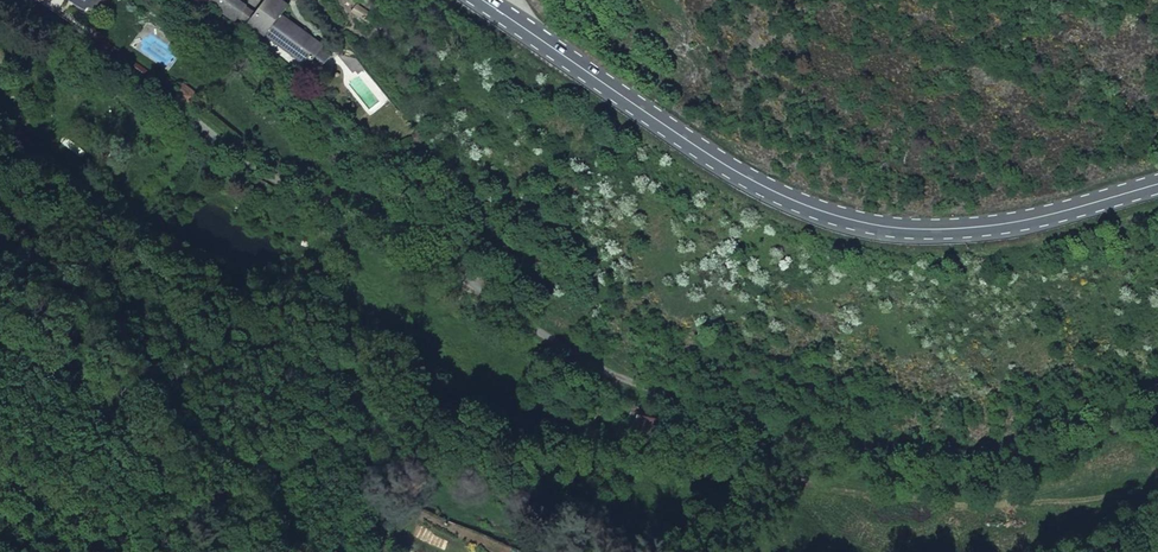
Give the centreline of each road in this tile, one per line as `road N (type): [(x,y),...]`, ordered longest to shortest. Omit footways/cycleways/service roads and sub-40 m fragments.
road 1 (residential): [(28,0),(250,164),(391,235),(612,377),(778,434),(964,457),(1157,389)]
road 2 (primary): [(483,0),(728,166),(850,219),(914,230),(991,225),(1157,184)]

